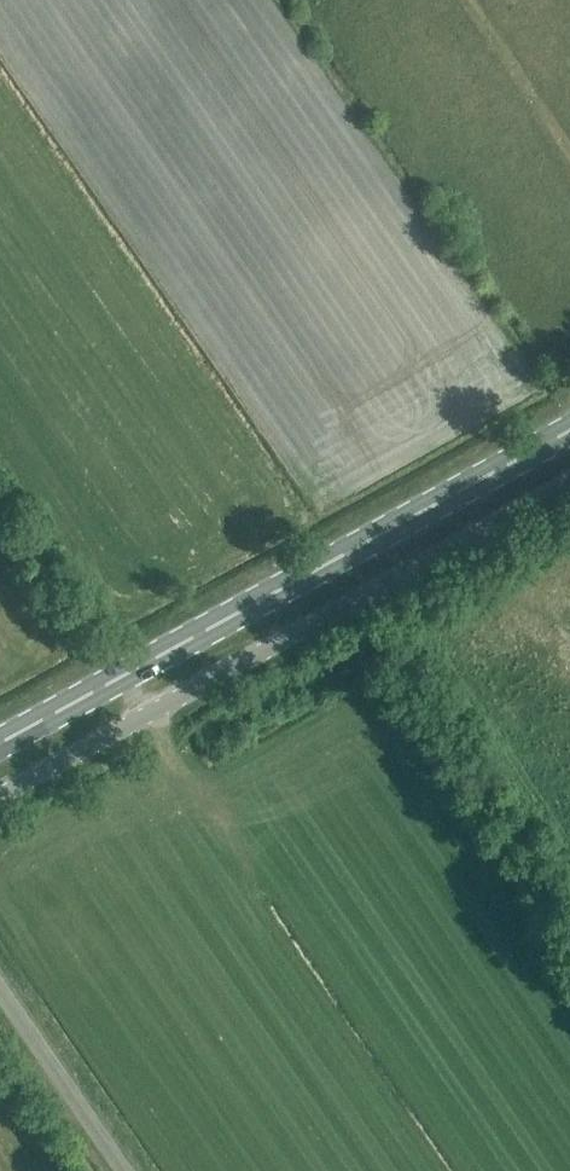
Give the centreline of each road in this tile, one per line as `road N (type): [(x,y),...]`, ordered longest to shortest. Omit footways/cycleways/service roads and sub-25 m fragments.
road 1 (primary): [(569,429),(0,742)]
road 2 (unclassified): [(0,795),(569,482)]
road 3 (unclassified): [(123,1170),(0,990)]

